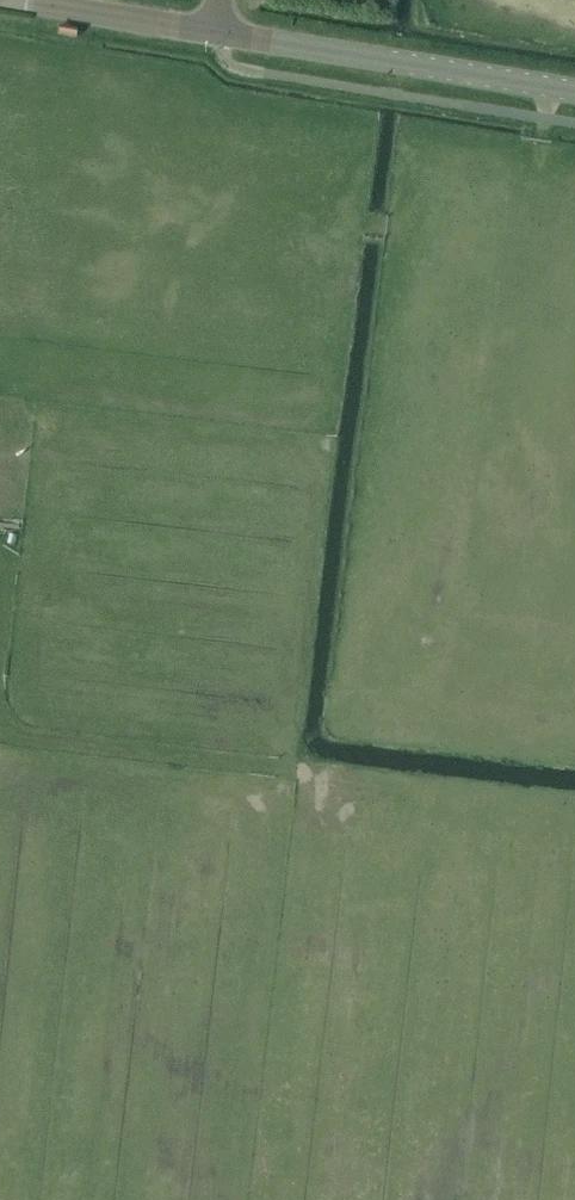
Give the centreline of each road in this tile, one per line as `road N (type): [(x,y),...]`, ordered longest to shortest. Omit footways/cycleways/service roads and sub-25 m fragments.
road 1 (tertiary): [(574,91),(218,31)]
road 2 (tertiary): [(218,31),(22,0)]

